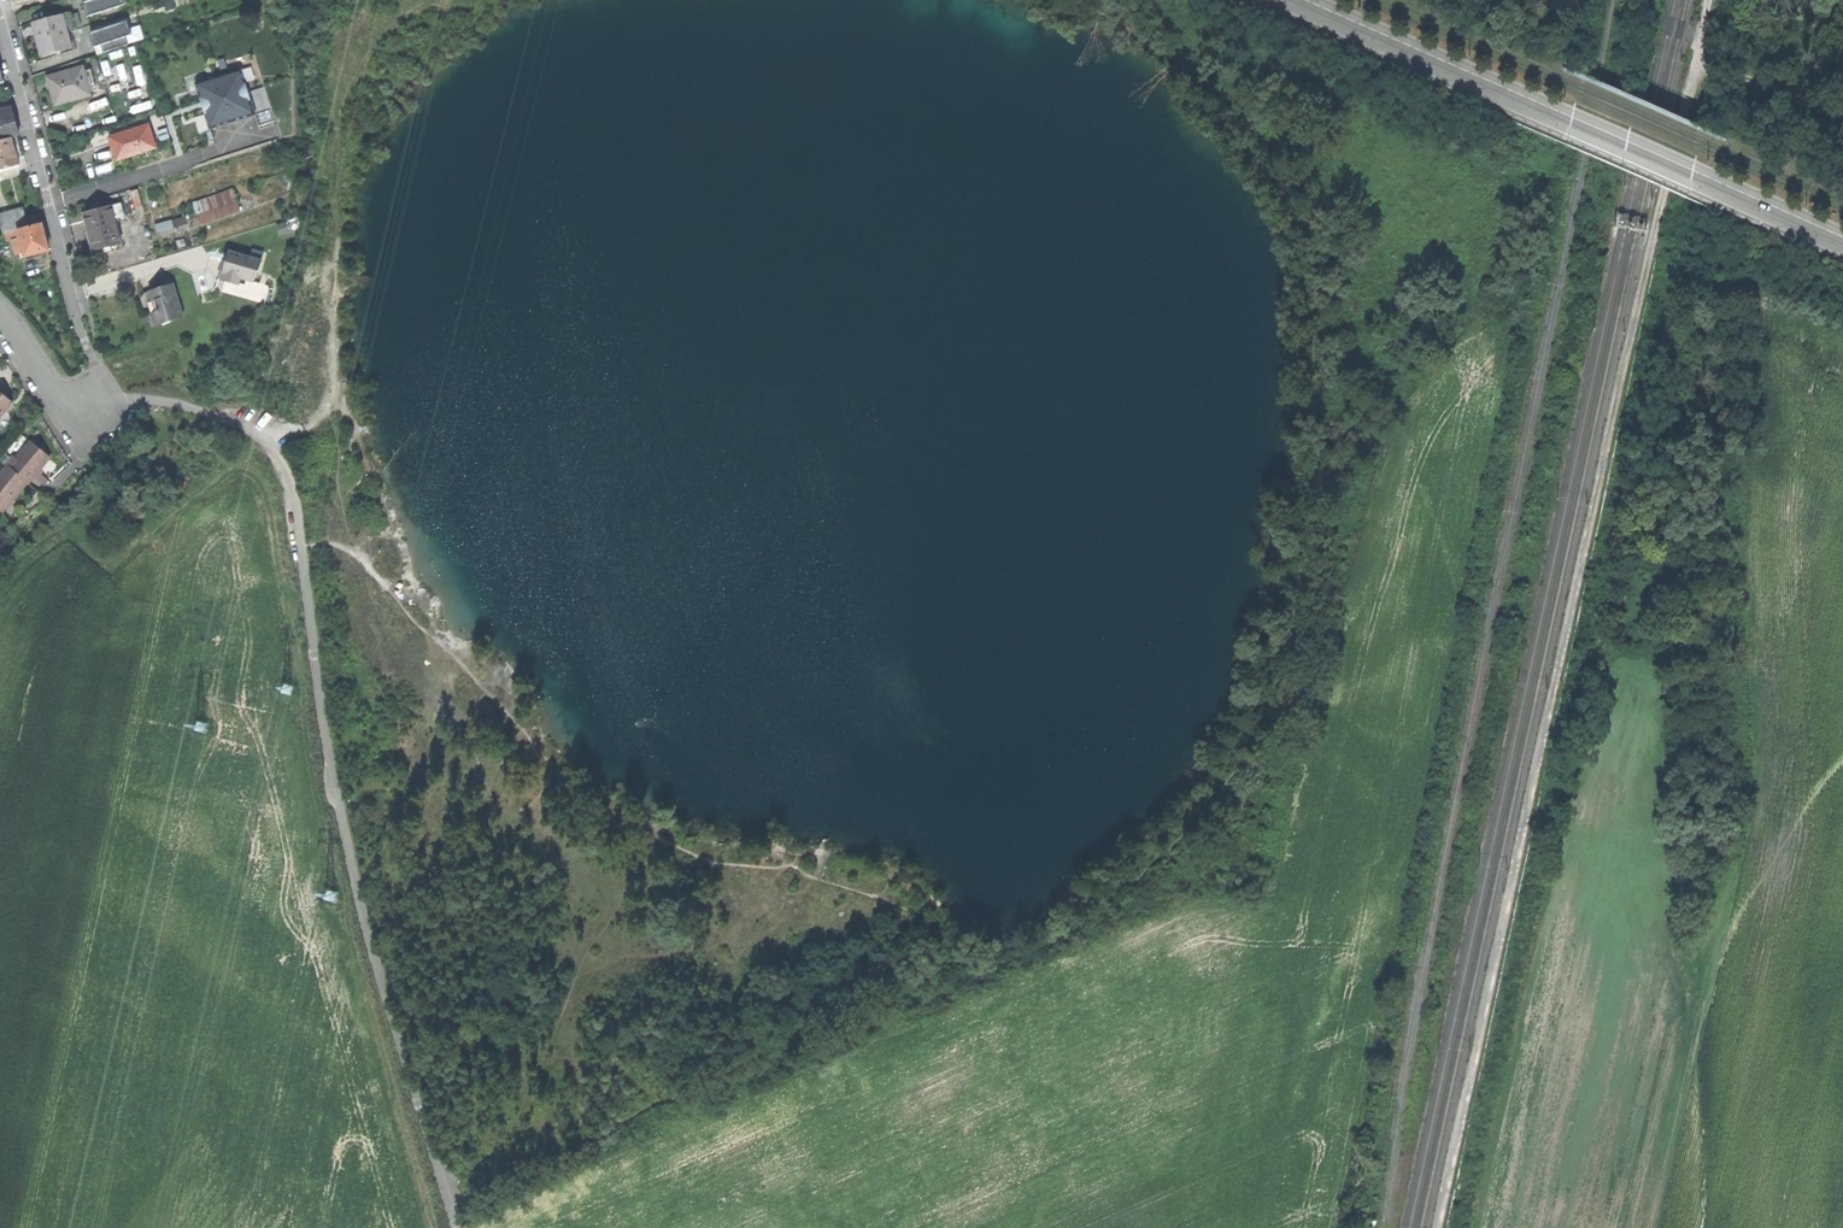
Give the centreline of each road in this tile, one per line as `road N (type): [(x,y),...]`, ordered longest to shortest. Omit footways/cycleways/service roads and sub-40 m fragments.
road 1 (track): [(1437,1227),(1708,0)]
road 2 (unclassified): [(457,1227),(362,935),(323,741),(290,478),(247,428),(168,402),(103,398)]
road 3 (secondary): [(1842,237),(1305,0)]
road 4 (residential): [(0,24),(103,398)]
road 5 (track): [(1695,63),(1842,121)]
road 6 (residential): [(0,315),(72,411),(103,398)]

